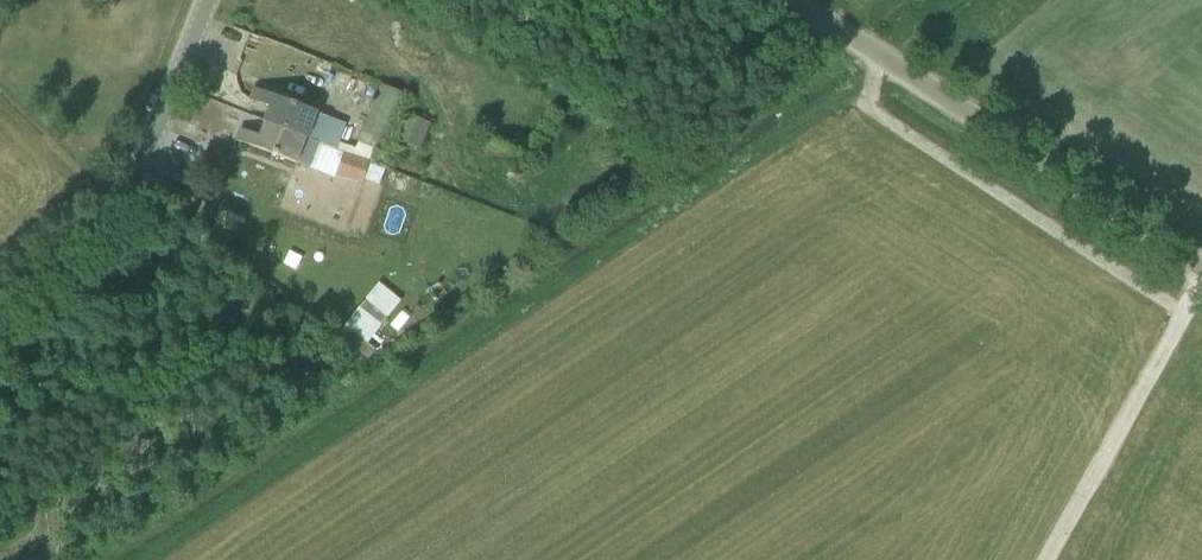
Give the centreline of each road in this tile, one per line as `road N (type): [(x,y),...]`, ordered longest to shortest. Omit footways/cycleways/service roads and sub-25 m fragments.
road 1 (track): [(152,559),(864,81),(961,0)]
road 2 (unclassified): [(1201,264),(799,0)]
road 3 (unclassified): [(0,309),(108,214),(152,144),(209,0)]

